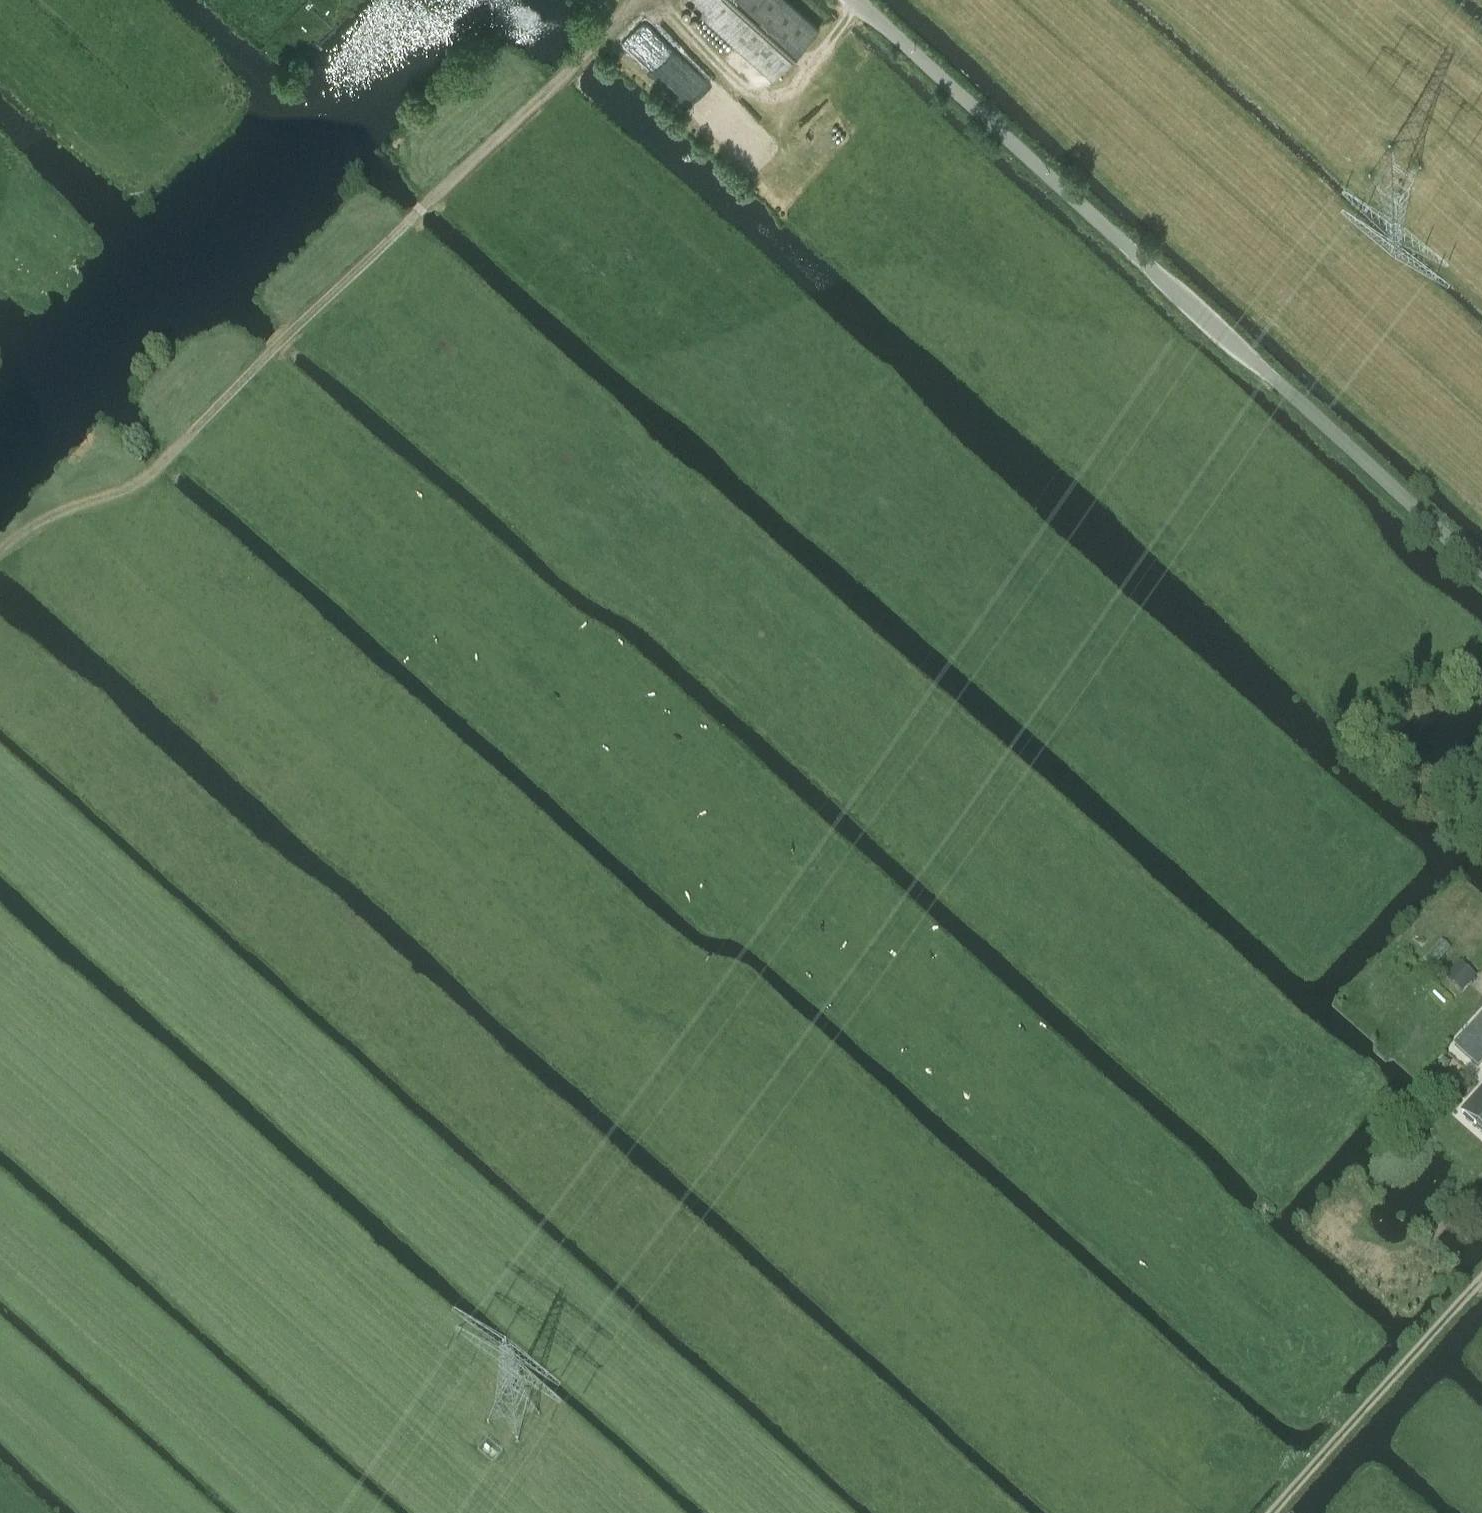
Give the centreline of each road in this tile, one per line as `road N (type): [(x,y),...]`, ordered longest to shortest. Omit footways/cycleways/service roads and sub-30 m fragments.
road 1 (tertiary): [(1481,564),(863,0)]
road 2 (track): [(0,554),(33,525),(129,483),(595,42)]
road 3 (track): [(1278,1512),(1471,1299)]

